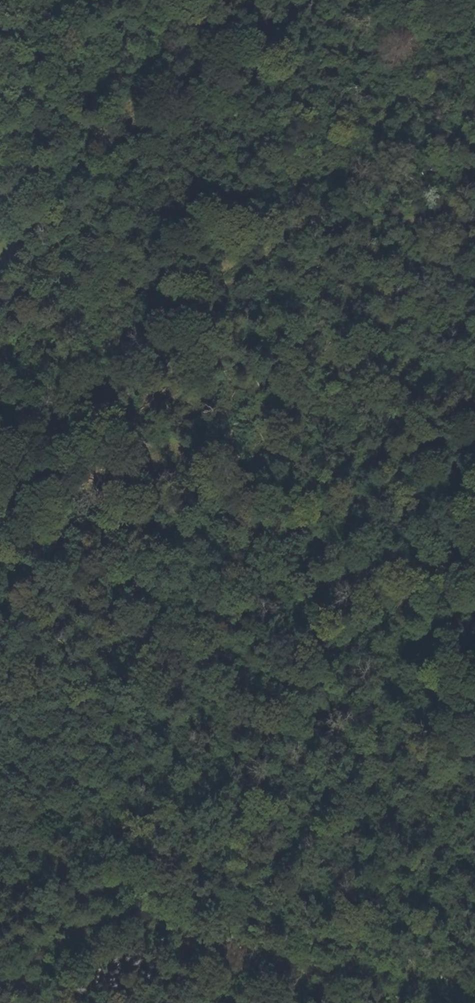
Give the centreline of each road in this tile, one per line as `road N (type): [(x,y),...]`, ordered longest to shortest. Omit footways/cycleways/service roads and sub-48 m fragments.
road 1 (track): [(0,867),(13,875),(77,860),(182,893),(302,897),(390,929),(474,940)]
road 2 (track): [(123,0),(100,135),(0,283)]

